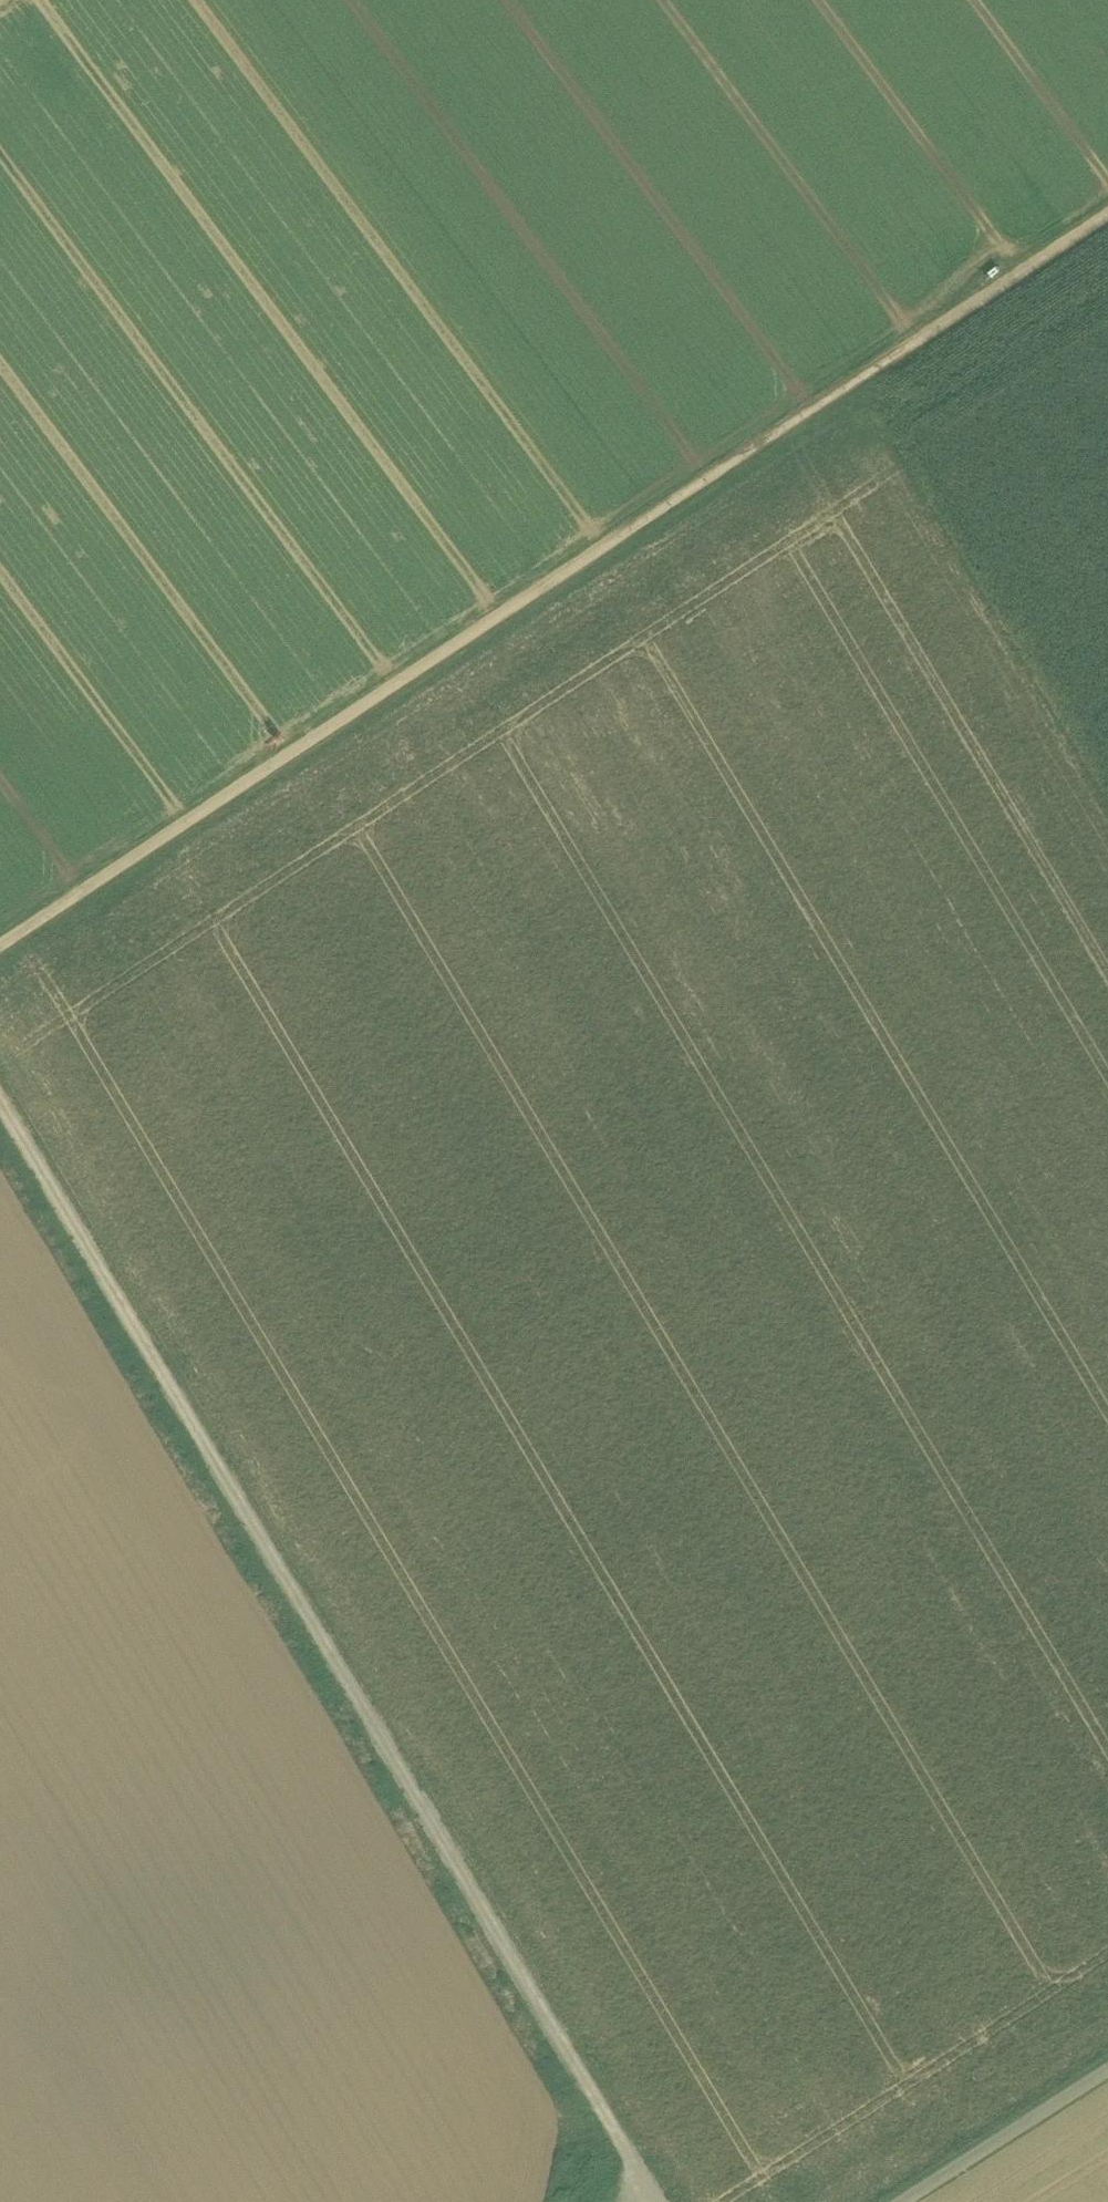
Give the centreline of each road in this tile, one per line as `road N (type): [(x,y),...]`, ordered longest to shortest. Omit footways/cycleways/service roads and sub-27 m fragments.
road 1 (track): [(1107,216),(0,942)]
road 2 (track): [(1107,2040),(867,2201)]

